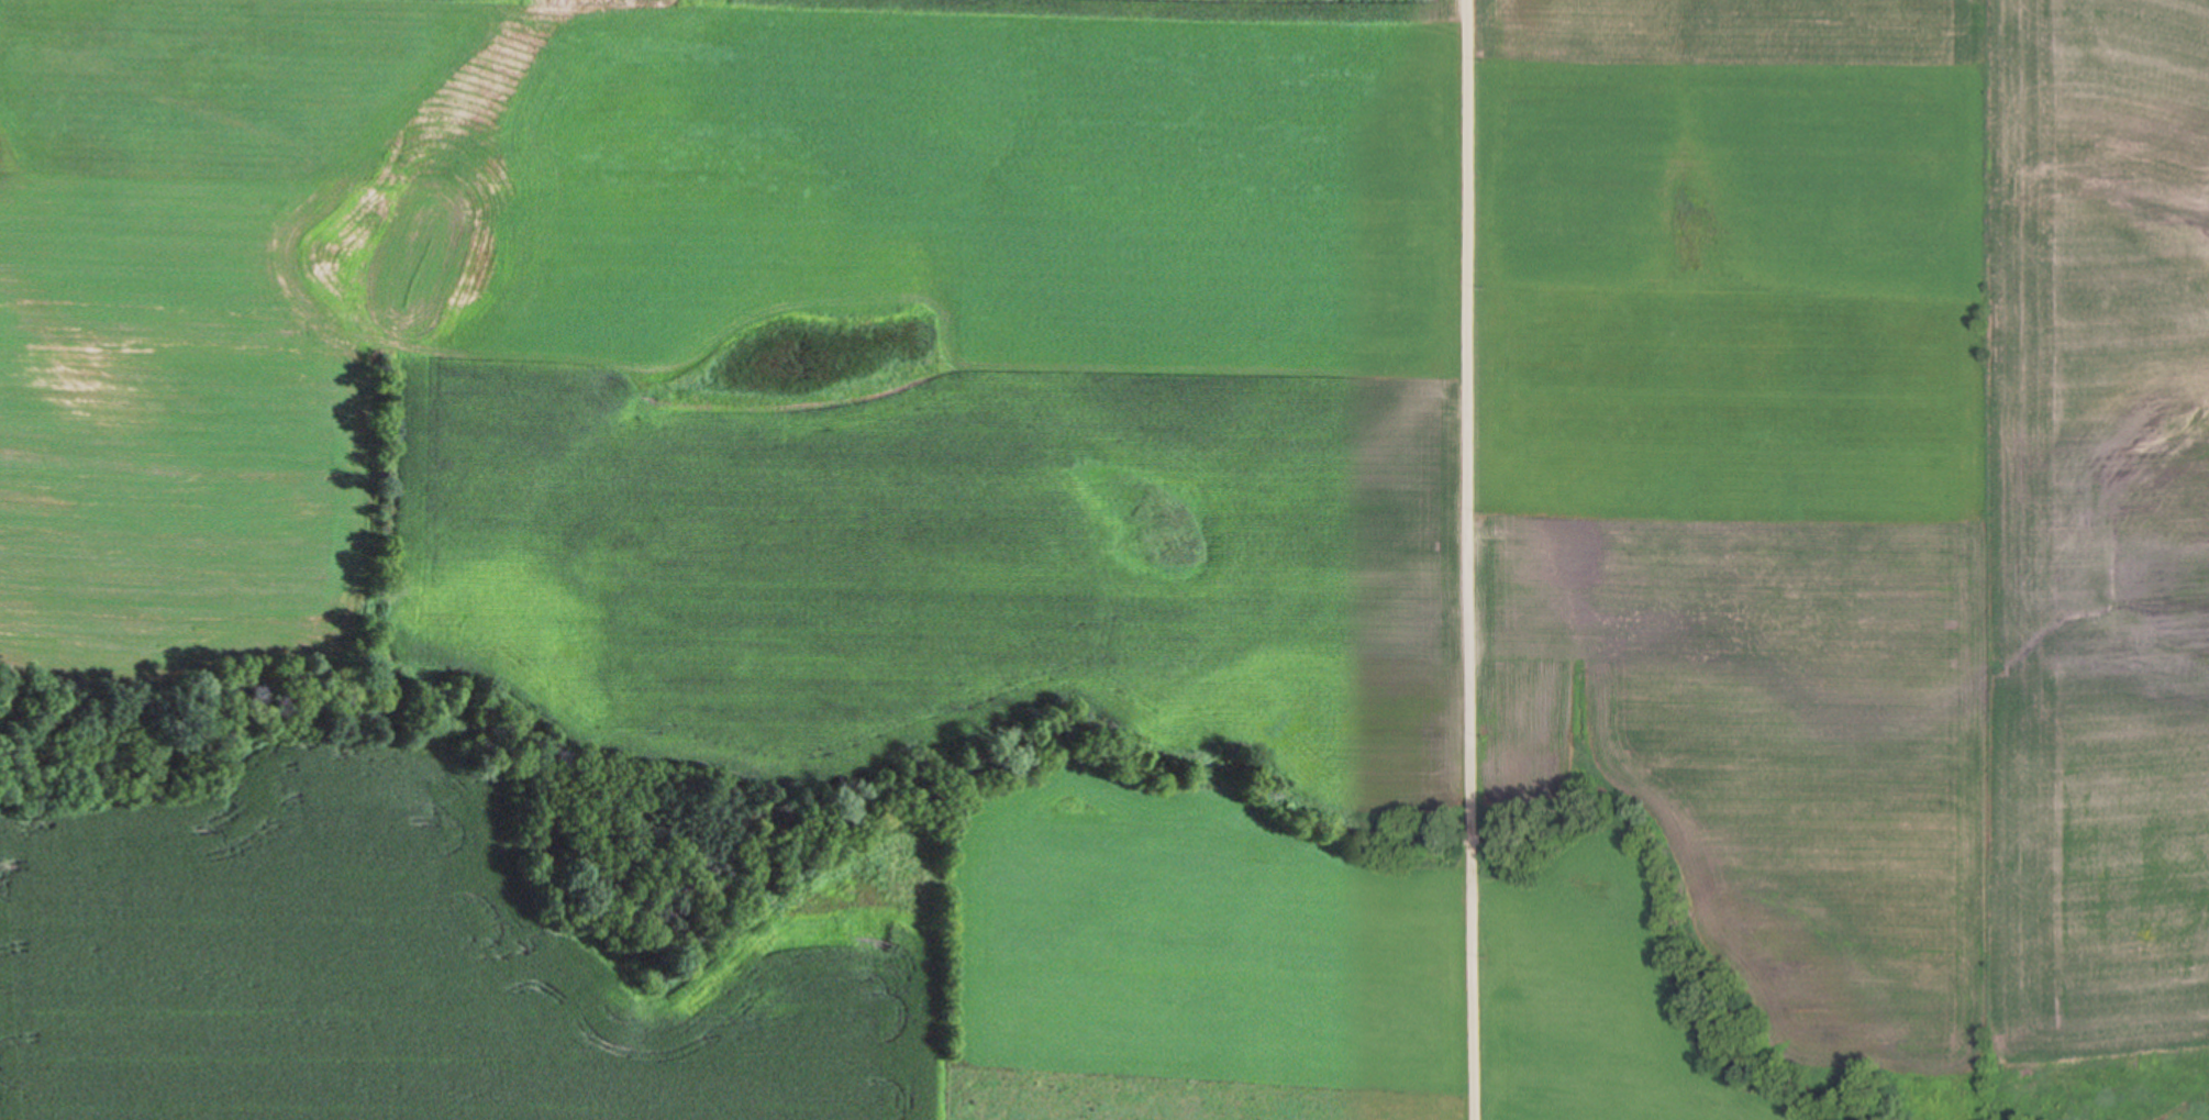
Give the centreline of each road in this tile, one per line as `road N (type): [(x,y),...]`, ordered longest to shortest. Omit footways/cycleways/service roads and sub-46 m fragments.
road 1 (residential): [(1452,1119),(1430,0)]

